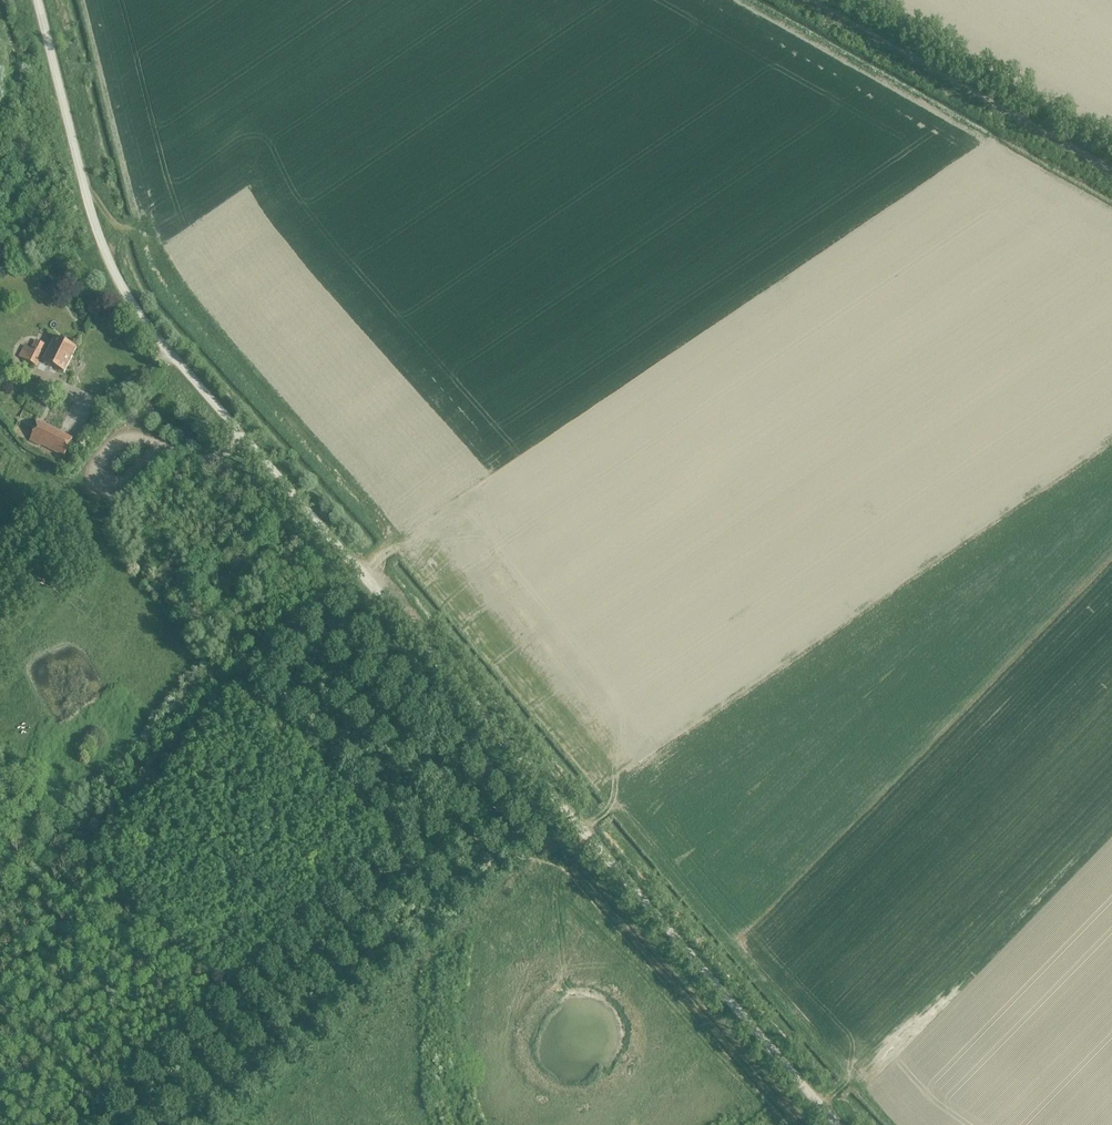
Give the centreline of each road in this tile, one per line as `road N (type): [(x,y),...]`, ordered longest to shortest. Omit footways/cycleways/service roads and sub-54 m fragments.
road 1 (unclassified): [(837,1124),(141,316),(98,231),(36,0)]
road 2 (track): [(1111,177),(799,0)]
road 3 (track): [(0,31),(21,97),(23,155)]

